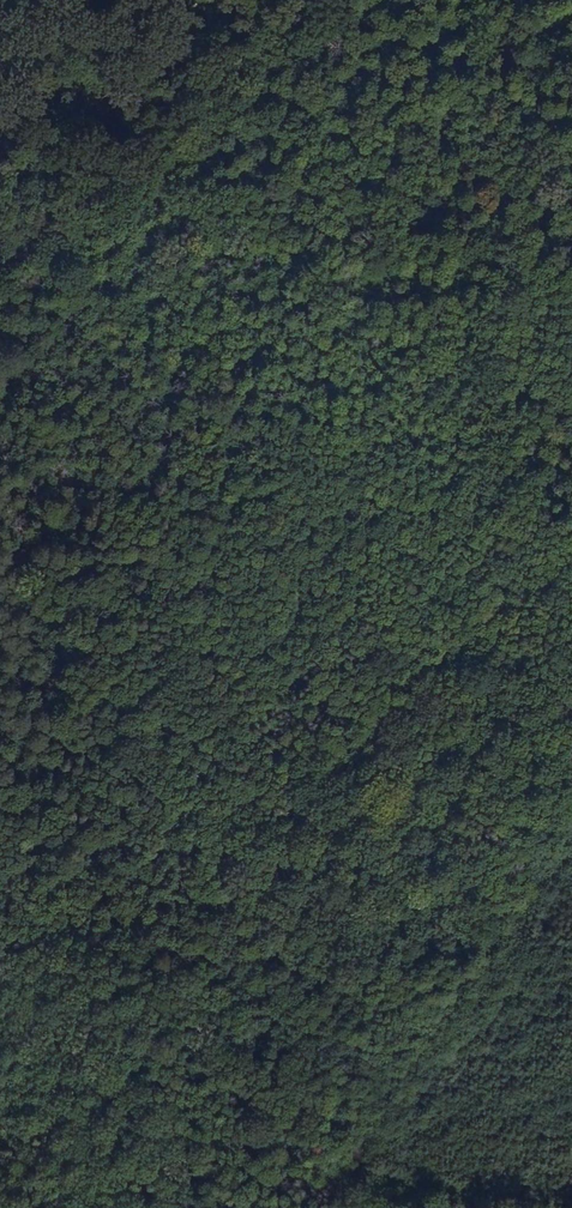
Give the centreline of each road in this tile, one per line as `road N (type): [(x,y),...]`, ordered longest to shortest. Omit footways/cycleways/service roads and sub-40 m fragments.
road 1 (track): [(571,136),(543,254),(476,278),(369,294),(307,287),(261,319),(167,441),(0,566)]
road 2 (track): [(0,983),(99,1040),(183,1074),(342,1189),(432,1207)]
road 3 (track): [(342,0),(276,73),(102,225),(0,282)]

